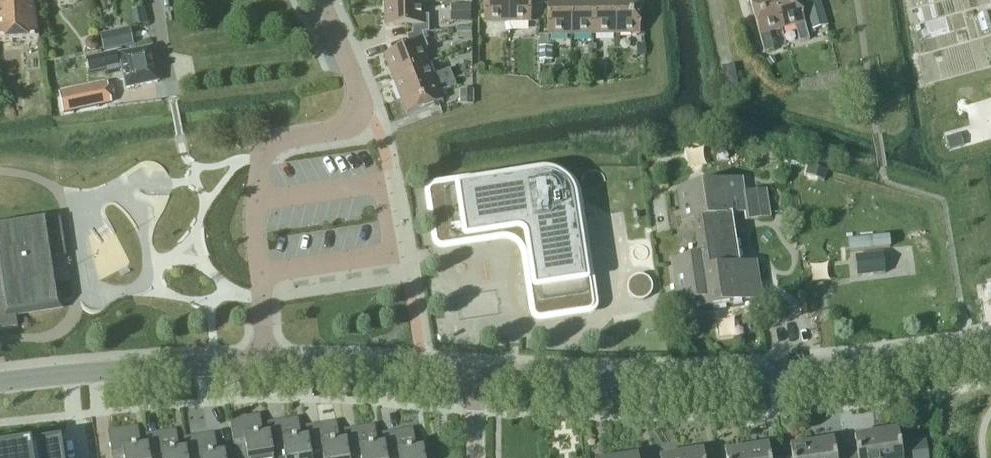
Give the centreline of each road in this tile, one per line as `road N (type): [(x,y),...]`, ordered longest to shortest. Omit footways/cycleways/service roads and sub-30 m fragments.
road 1 (tertiary): [(477,375),(736,373),(990,345)]
road 2 (residential): [(264,366),(255,229),(262,159),(274,142),(341,127),(362,94),(323,0)]
road 3 (tertiary): [(0,383),(264,366)]
road 4 (tertiary): [(264,366),(477,375)]

